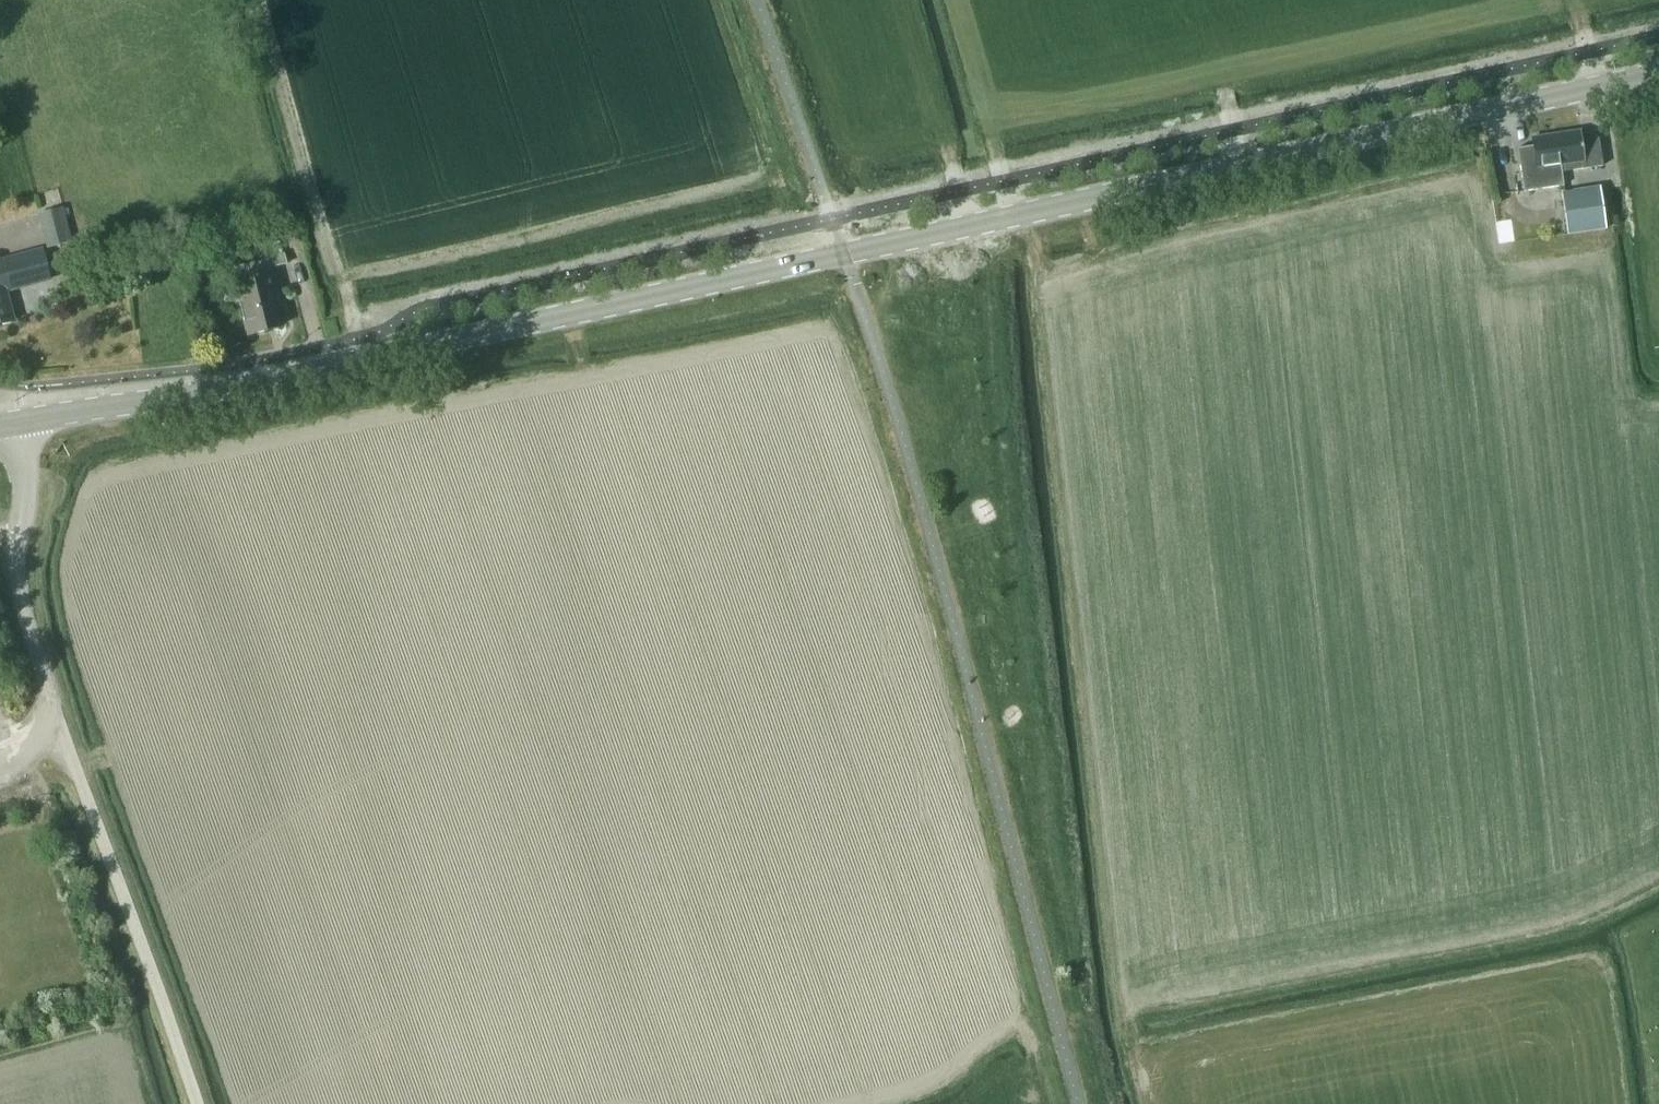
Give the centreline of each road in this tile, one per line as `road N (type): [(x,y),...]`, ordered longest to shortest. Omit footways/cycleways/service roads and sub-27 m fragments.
road 1 (tertiary): [(0,425),(223,390),(1658,74)]

